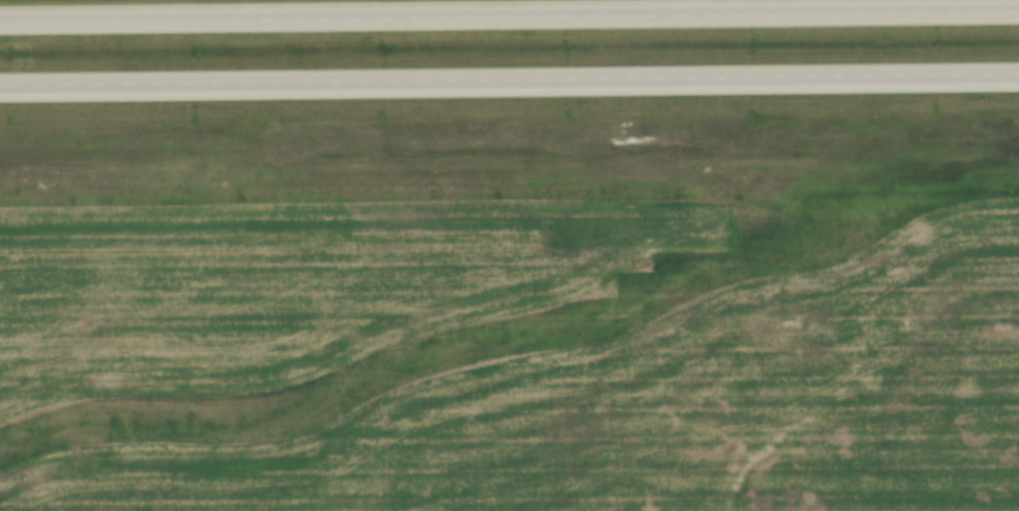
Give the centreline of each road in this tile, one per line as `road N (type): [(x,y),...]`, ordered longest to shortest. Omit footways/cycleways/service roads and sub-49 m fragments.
road 1 (motorway): [(1018,7),(0,19)]
road 2 (motorway): [(0,84),(1018,73)]

